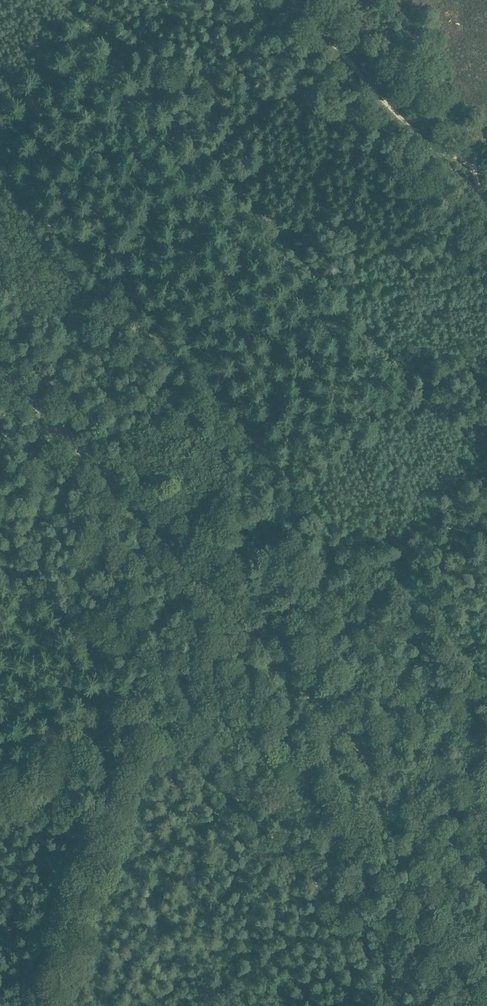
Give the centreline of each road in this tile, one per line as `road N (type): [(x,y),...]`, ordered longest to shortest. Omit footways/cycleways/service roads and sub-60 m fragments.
road 1 (tertiary): [(486,879),(0,359)]
road 2 (track): [(54,0),(486,458)]
road 3 (track): [(147,700),(434,1005)]
road 4 (track): [(6,559),(147,700)]
road 5 (track): [(147,700),(304,616)]
road 6 (track): [(486,689),(379,568)]
road 7 (track): [(379,568),(486,507)]

